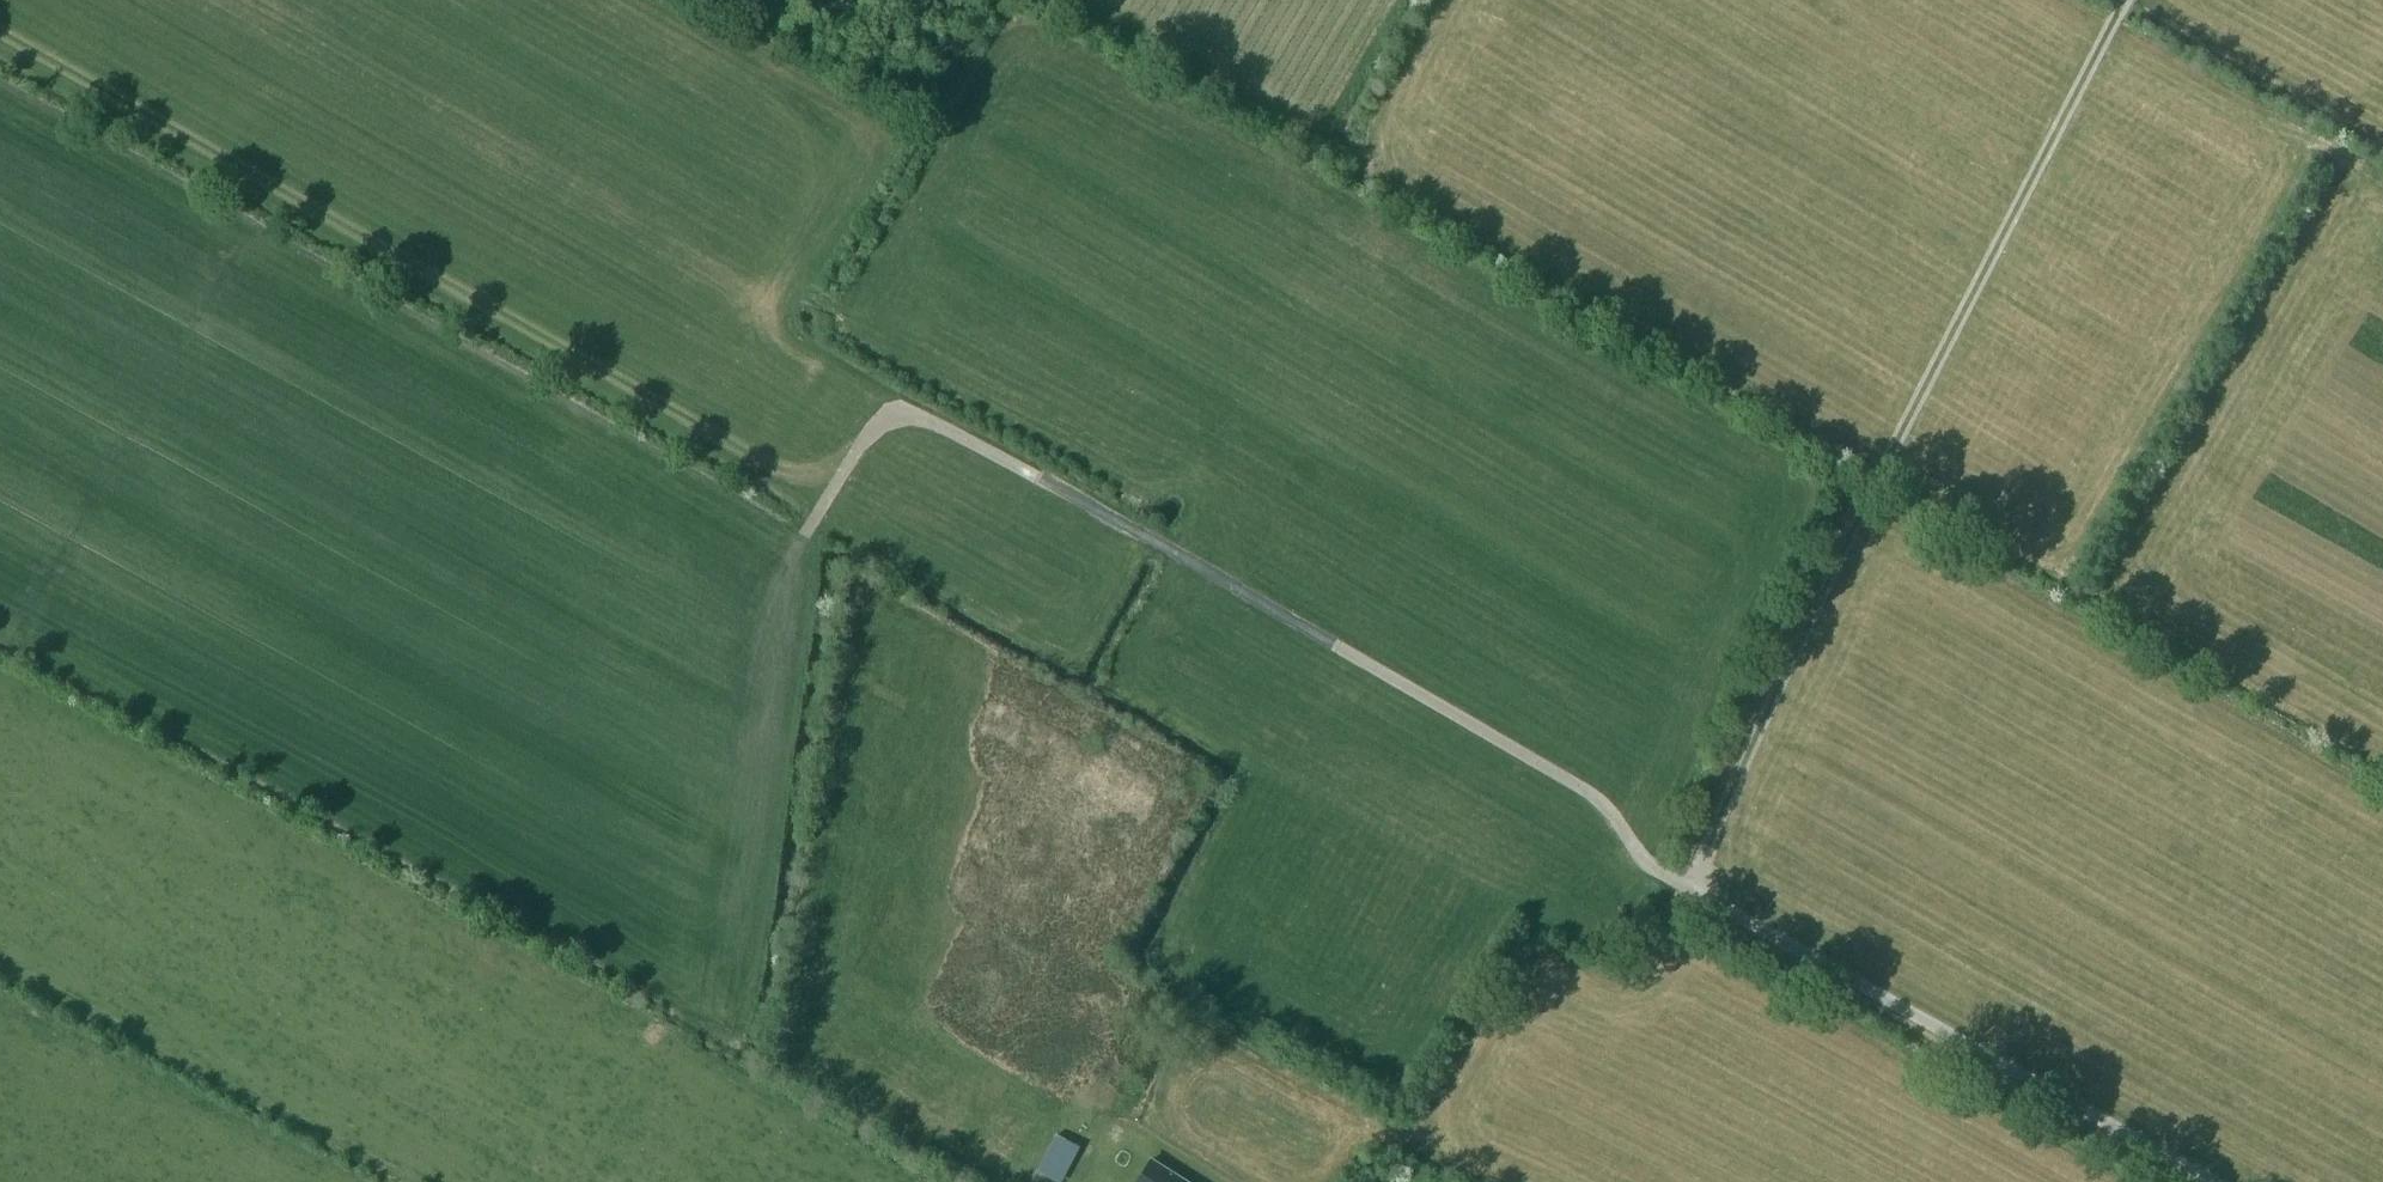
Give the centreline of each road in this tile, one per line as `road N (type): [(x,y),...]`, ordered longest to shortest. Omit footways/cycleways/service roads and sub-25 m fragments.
road 1 (track): [(801,545),(866,438),(900,414),(926,420),(1184,558),(1561,777),(1603,804),(1637,852),(1689,887),(2217,1181)]
road 2 (track): [(2126,0),(1872,498),(1689,887)]

